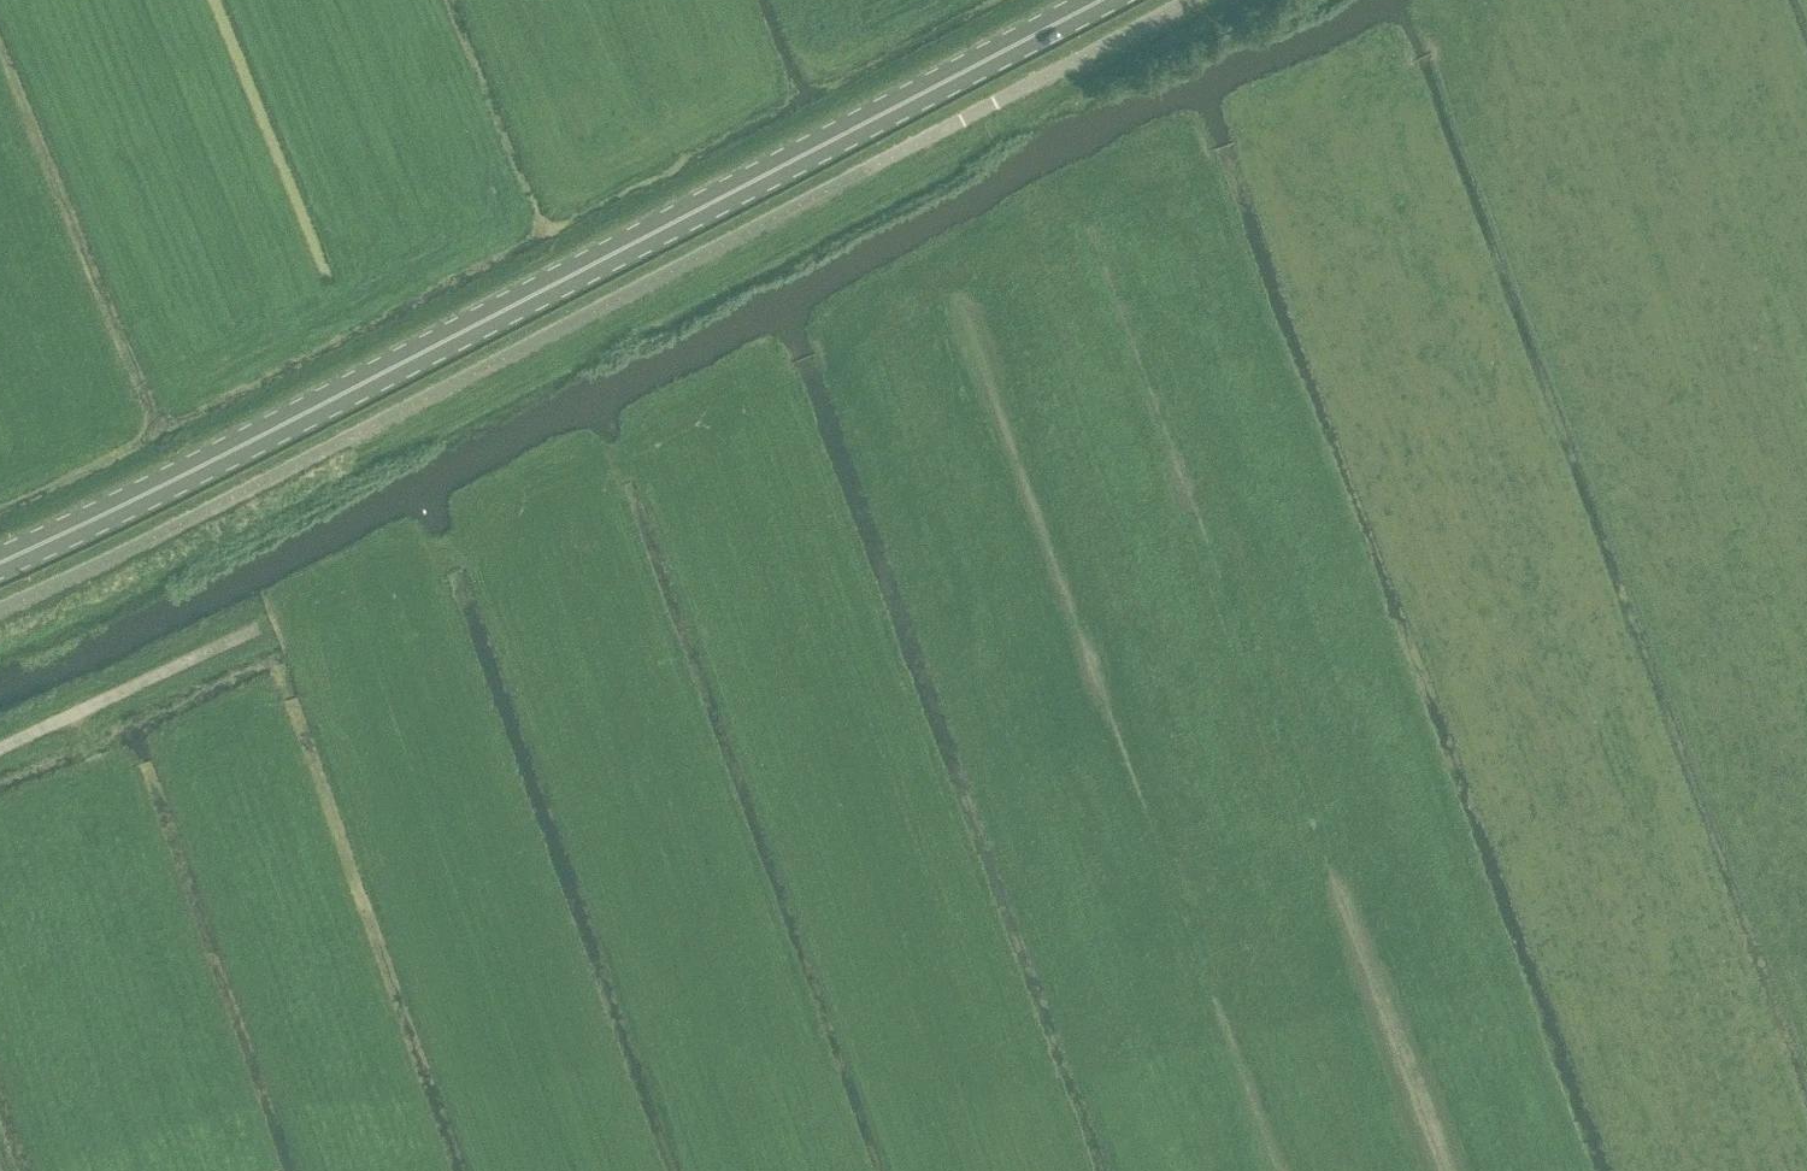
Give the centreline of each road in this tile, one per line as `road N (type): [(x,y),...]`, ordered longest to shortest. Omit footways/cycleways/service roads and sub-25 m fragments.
road 1 (unclassified): [(0,607),(301,467),(1190,0)]
road 2 (primary): [(0,569),(315,420),(683,218),(1109,0)]
road 3 (track): [(499,1170),(304,639),(280,620),(257,629)]
road 4 (track): [(190,1015),(74,716)]
road 5 (unclassified): [(0,749),(257,629)]

